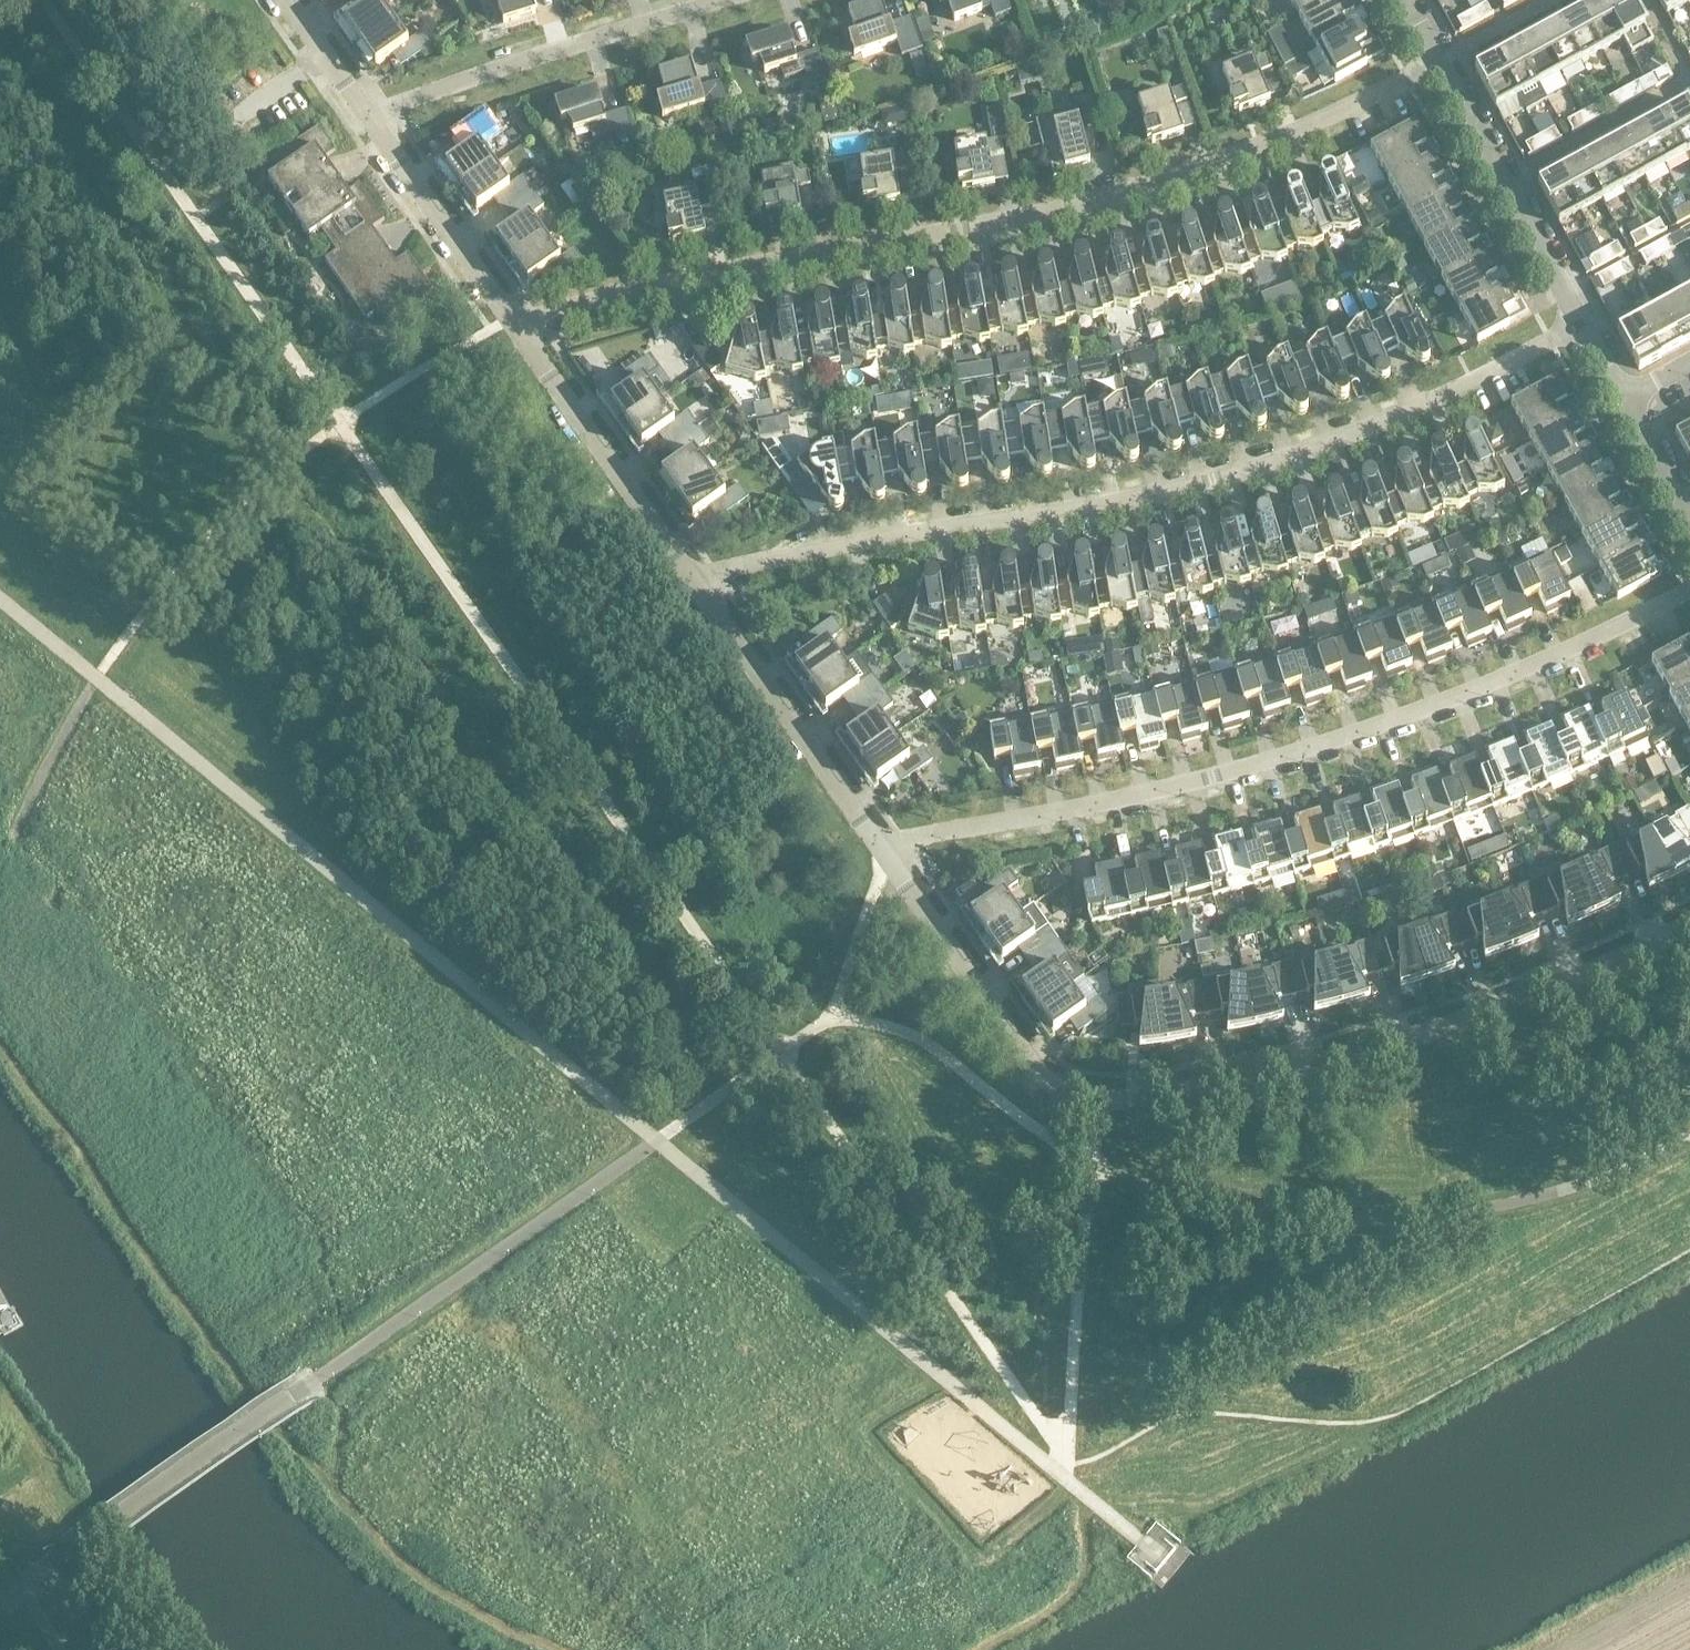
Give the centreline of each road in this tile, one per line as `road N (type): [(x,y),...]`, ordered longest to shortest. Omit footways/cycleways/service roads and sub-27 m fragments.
road 1 (residential): [(520,326),(1157,189),(1449,60)]
road 2 (residential): [(692,564),(1238,485),(1402,426),(1586,325)]
road 3 (residential): [(894,842),(1263,768),(1380,730),(1689,597)]
road 4 (residential): [(1116,1098),(1355,1053),(1600,979),(1689,929)]
road 5 (residential): [(379,119),(402,105),(713,0)]
road 6 (residential): [(1116,1098),(1057,1082),(1014,1032),(894,842)]
road 7 (residential): [(894,842),(692,564)]
road 8 (residential): [(1586,325),(1449,60)]
road 9 (residential): [(692,564),(520,326)]
road 10 (residential): [(520,326),(379,119)]
road 11 (residential): [(379,119),(294,0)]
road 12 (residential): [(1689,522),(1628,401)]

